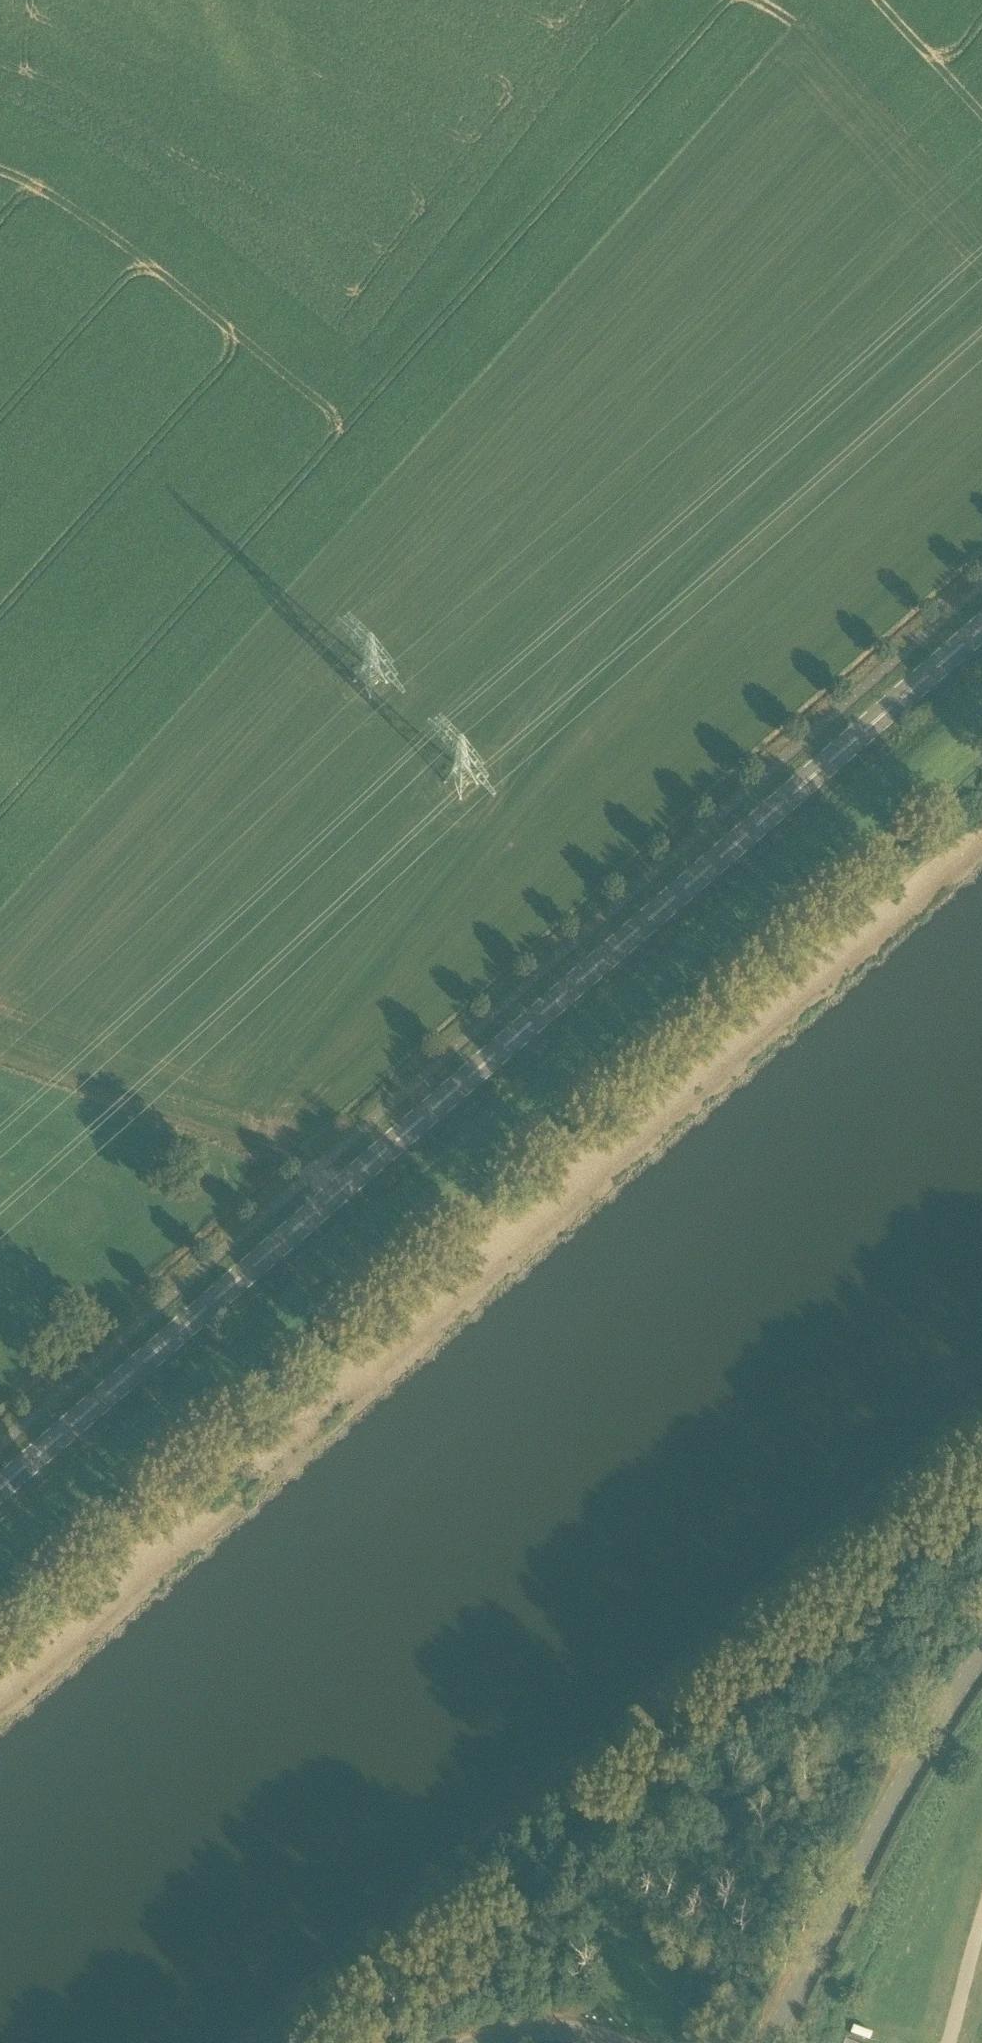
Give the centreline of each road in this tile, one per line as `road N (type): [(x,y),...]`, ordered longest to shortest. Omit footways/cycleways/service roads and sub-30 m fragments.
road 1 (secondary): [(0,1488),(981,629)]
road 2 (unclassified): [(771,2042),(903,1784),(981,1653)]
road 3 (track): [(315,1172),(0,1058)]
road 4 (unclassified): [(487,2042),(562,2032),(616,2042)]

